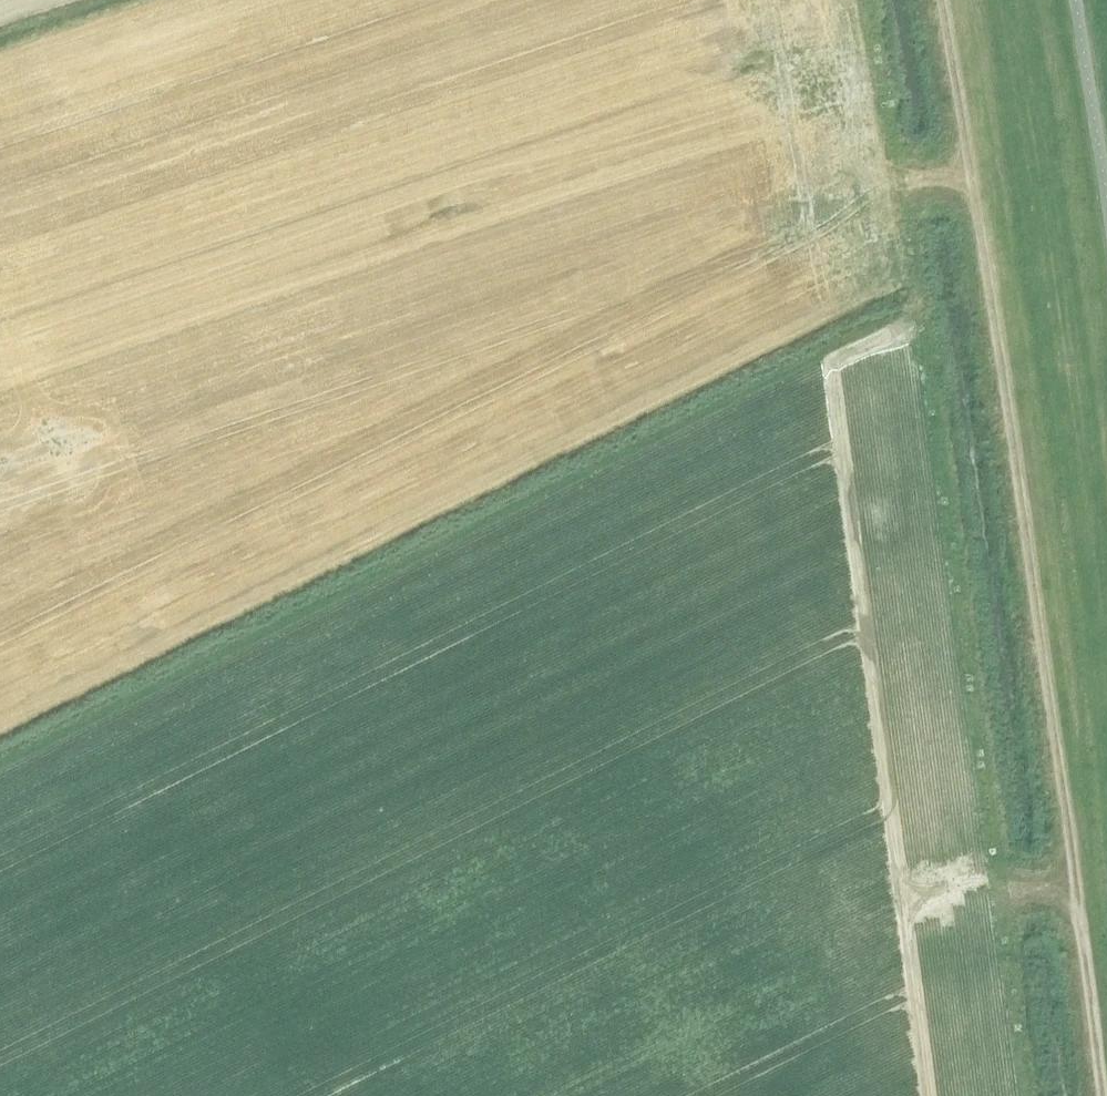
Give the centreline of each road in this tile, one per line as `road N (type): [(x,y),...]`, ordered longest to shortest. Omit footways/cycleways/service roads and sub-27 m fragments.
road 1 (track): [(1102,1095),(986,288),(935,0)]

